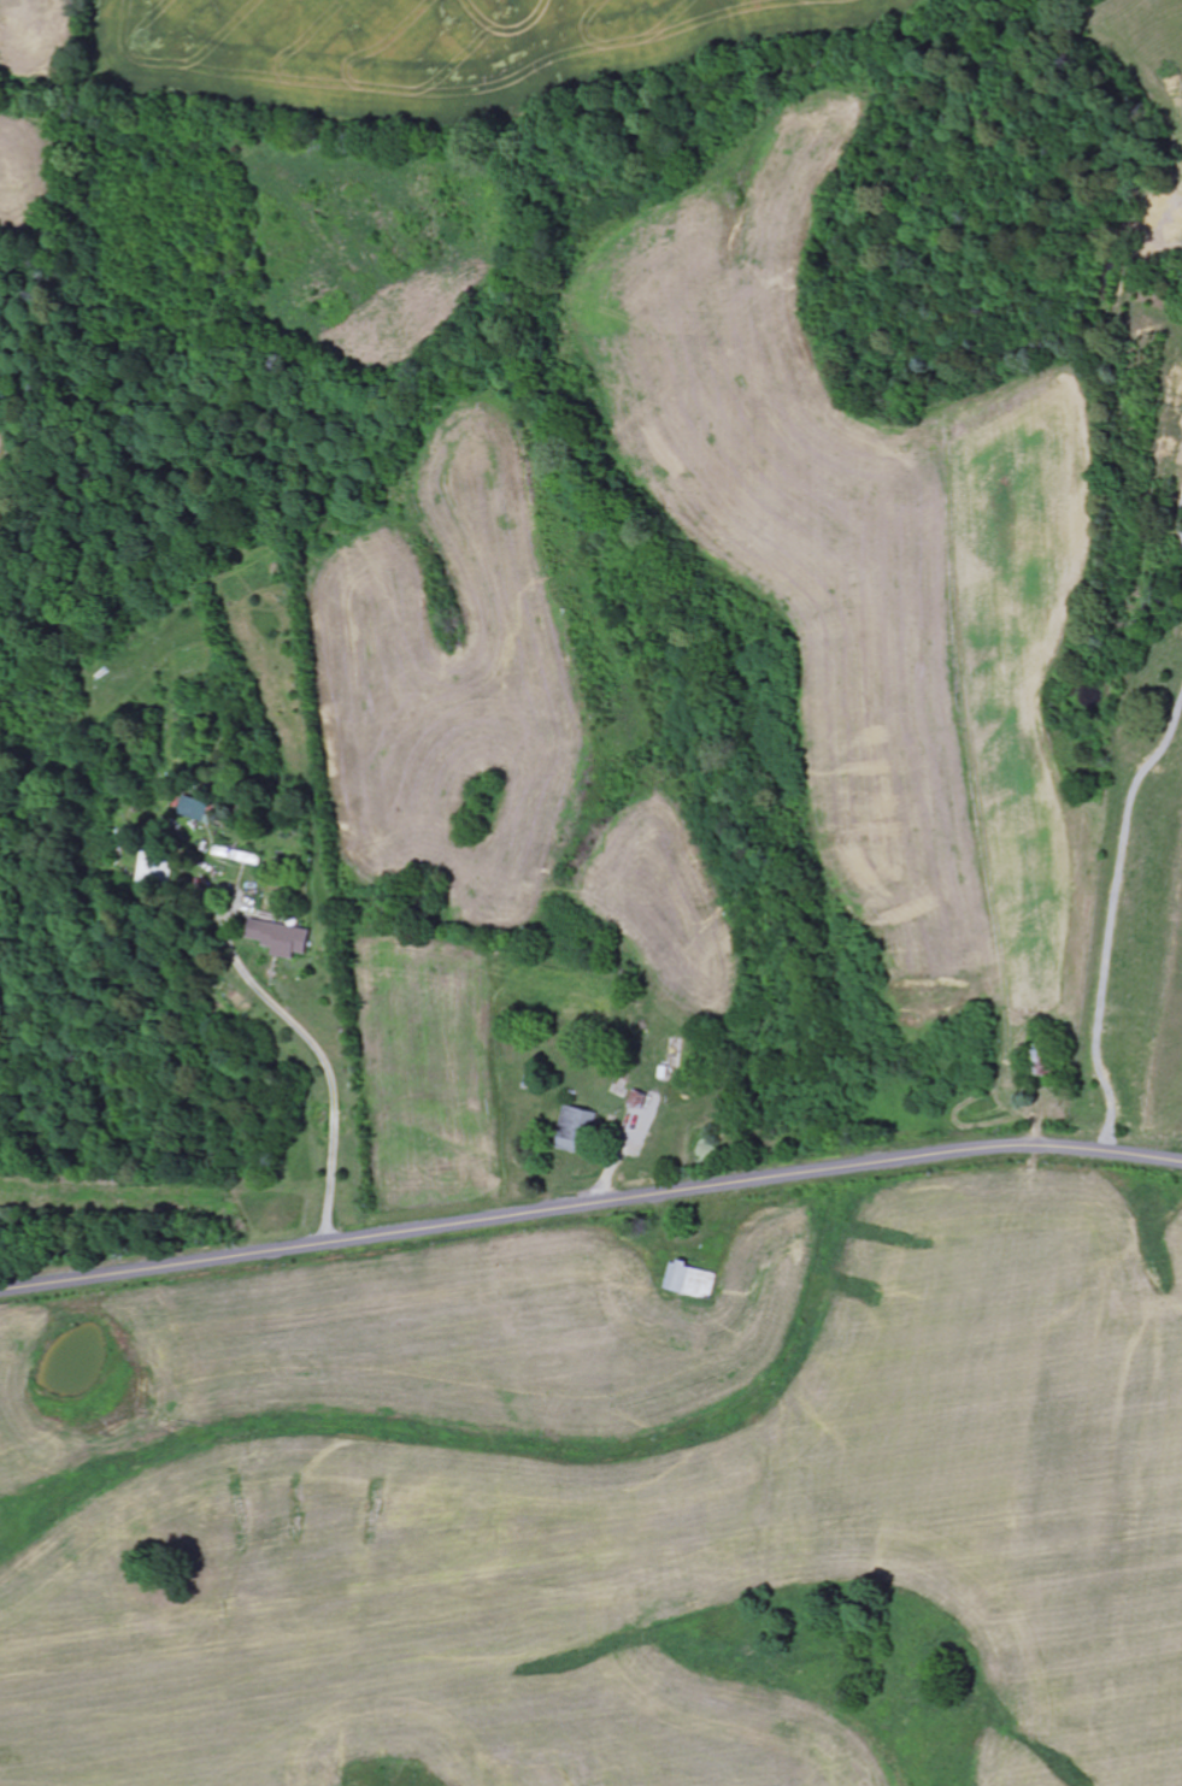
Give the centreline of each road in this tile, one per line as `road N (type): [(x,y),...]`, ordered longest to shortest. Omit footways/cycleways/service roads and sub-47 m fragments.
road 1 (tertiary): [(1181,1163),(1066,1149),(953,1153),(0,1291)]

